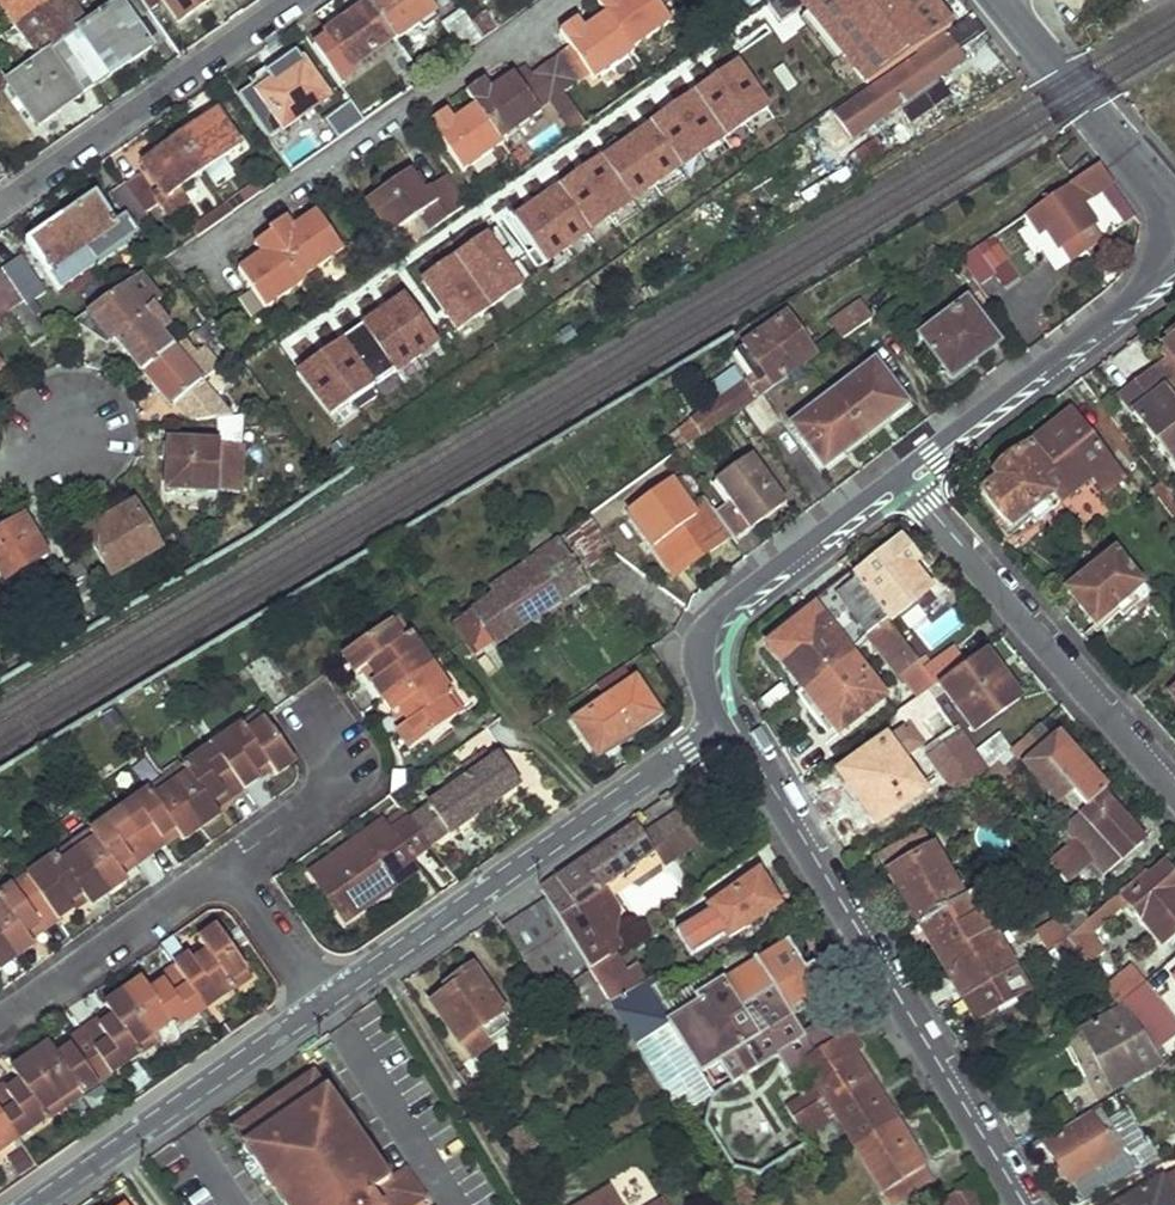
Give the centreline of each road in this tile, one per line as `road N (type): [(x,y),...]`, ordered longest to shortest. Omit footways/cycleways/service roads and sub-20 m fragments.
road 1 (residential): [(711,723),(733,739),(1020,1204)]
road 2 (residential): [(327,1001),(689,749),(711,723)]
road 3 (residential): [(557,0),(183,263)]
road 4 (residential): [(904,484),(1174,791)]
road 5 (residential): [(0,207),(294,0)]
road 6 (residential): [(36,1204),(327,1001)]
road 7 (residential): [(1174,274),(904,484)]
road 8 (residential): [(904,484),(720,612),(700,666),(711,723)]
road 9 (residential): [(0,1027),(198,888),(231,883)]
road 10 (residential): [(999,0),(1174,203)]
road 11 (residential): [(231,883),(253,851),(326,790),(338,768),(323,730)]
road 12 (residential): [(231,883),(253,896),(327,1001)]

